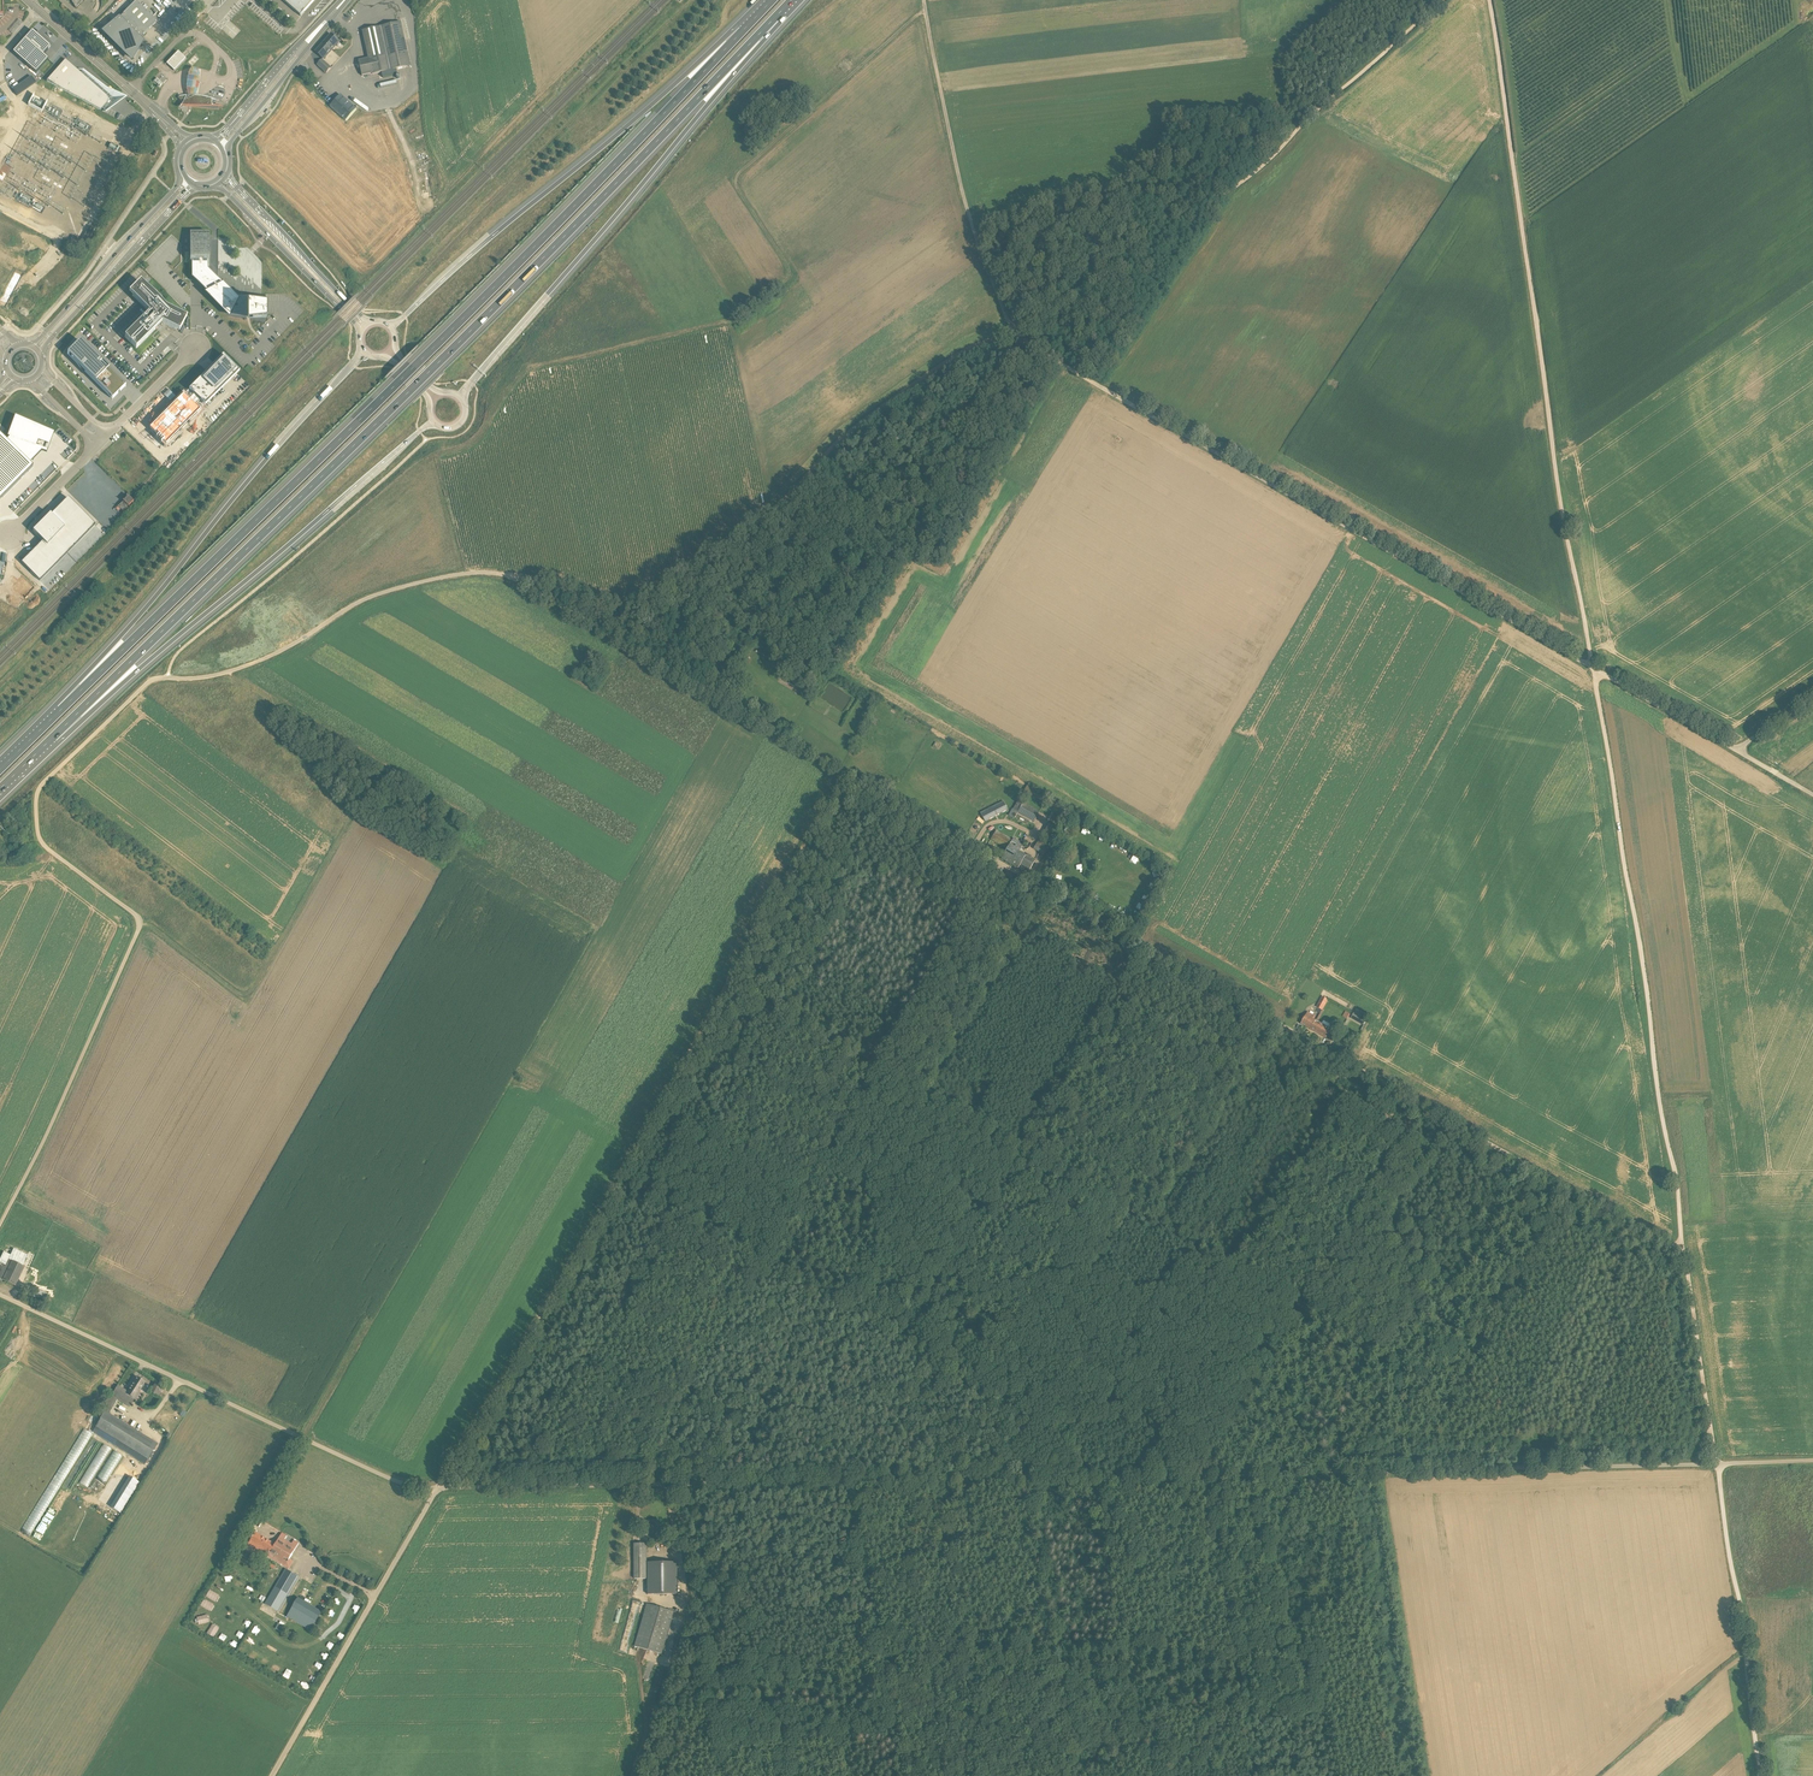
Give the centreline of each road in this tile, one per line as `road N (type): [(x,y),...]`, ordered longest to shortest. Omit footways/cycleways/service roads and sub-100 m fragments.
road 1 (unclassified): [(1812,1461),(437,1489)]
road 2 (track): [(1487,0),(1684,1254)]
road 3 (unclassified): [(1737,749),(1015,336),(961,182),(923,0)]
road 4 (unclassified): [(1129,935),(509,576),(466,573),(388,590),(255,662),(167,677)]
road 5 (motorway): [(52,738),(430,372),(780,12)]
road 6 (motorway): [(743,30),(420,362),(61,709)]
road 7 (unclassified): [(0,1227),(139,931),(140,920),(45,849),(39,785),(151,680),(167,677)]
road 8 (track): [(437,1489),(731,978)]
road 9 (track): [(1015,336),(916,391),(826,456),(772,513),(676,573),(612,595),(514,578)]
road 10 (track): [(1444,0),(1259,170),(1015,336)]
road 11 (track): [(1763,1775),(1684,1254)]
road 12 (motorway): [(462,399),(780,12)]
road 13 (motorway): [(52,738),(435,423)]
road 14 (track): [(1155,1223),(731,978)]
road 15 (unclassified): [(437,1489),(402,1483),(0,1294)]
road 16 (track): [(1684,1254),(1276,1020)]
road 17 (motorway): [(363,352),(61,709)]
road 18 (motorway): [(743,30),(392,327)]
road 19 (track): [(924,9),(737,178),(790,272),(744,314)]
road 20 (track): [(1386,1472),(1388,1357),(1155,1223)]
road 21 (track): [(355,817),(250,995),(240,997),(139,926)]
road 22 (unclassified): [(273,1775),(437,1489)]
road 23 (track): [(850,1480),(902,1775)]
road 24 (track): [(1155,1223),(1005,1478)]
road 25 (track): [(1276,1020),(1155,1223)]
road 26 (track): [(731,978),(845,773)]
road 27 (secondary): [(40,353),(195,185)]
road 28 (secondary): [(182,175),(31,345)]
road 29 (secondary): [(370,322),(225,174)]
road 30 (secondary): [(215,184),(360,331)]
road 31 (track): [(1276,1020),(1129,935)]
road 32 (track): [(635,1775),(689,1618)]
road 33 (track): [(689,1618),(722,1775)]
road 34 (secondary): [(226,150),(312,37)]
road 35 (secondary): [(312,37),(214,139)]
road 36 (unclassified): [(97,448),(10,539)]
road 37 (tertiary): [(132,91),(39,10)]
road 38 (unclassified): [(193,350),(109,436)]

